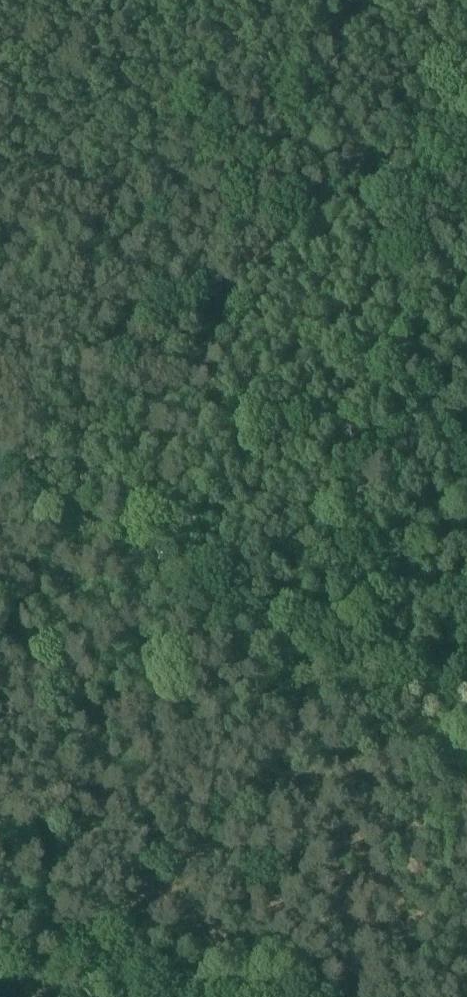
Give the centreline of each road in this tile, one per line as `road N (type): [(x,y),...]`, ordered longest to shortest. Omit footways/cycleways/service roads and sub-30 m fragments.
road 1 (residential): [(466,716),(353,660)]

